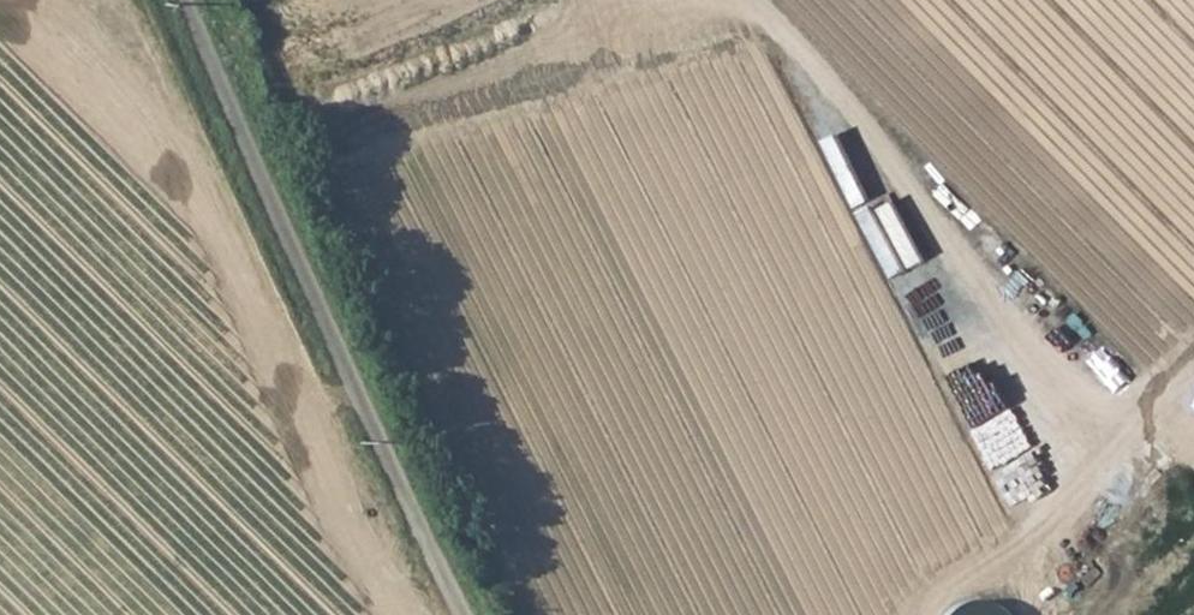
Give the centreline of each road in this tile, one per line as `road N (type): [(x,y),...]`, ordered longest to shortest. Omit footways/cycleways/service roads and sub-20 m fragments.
road 1 (unclassified): [(180,0),(345,367),(477,614)]

